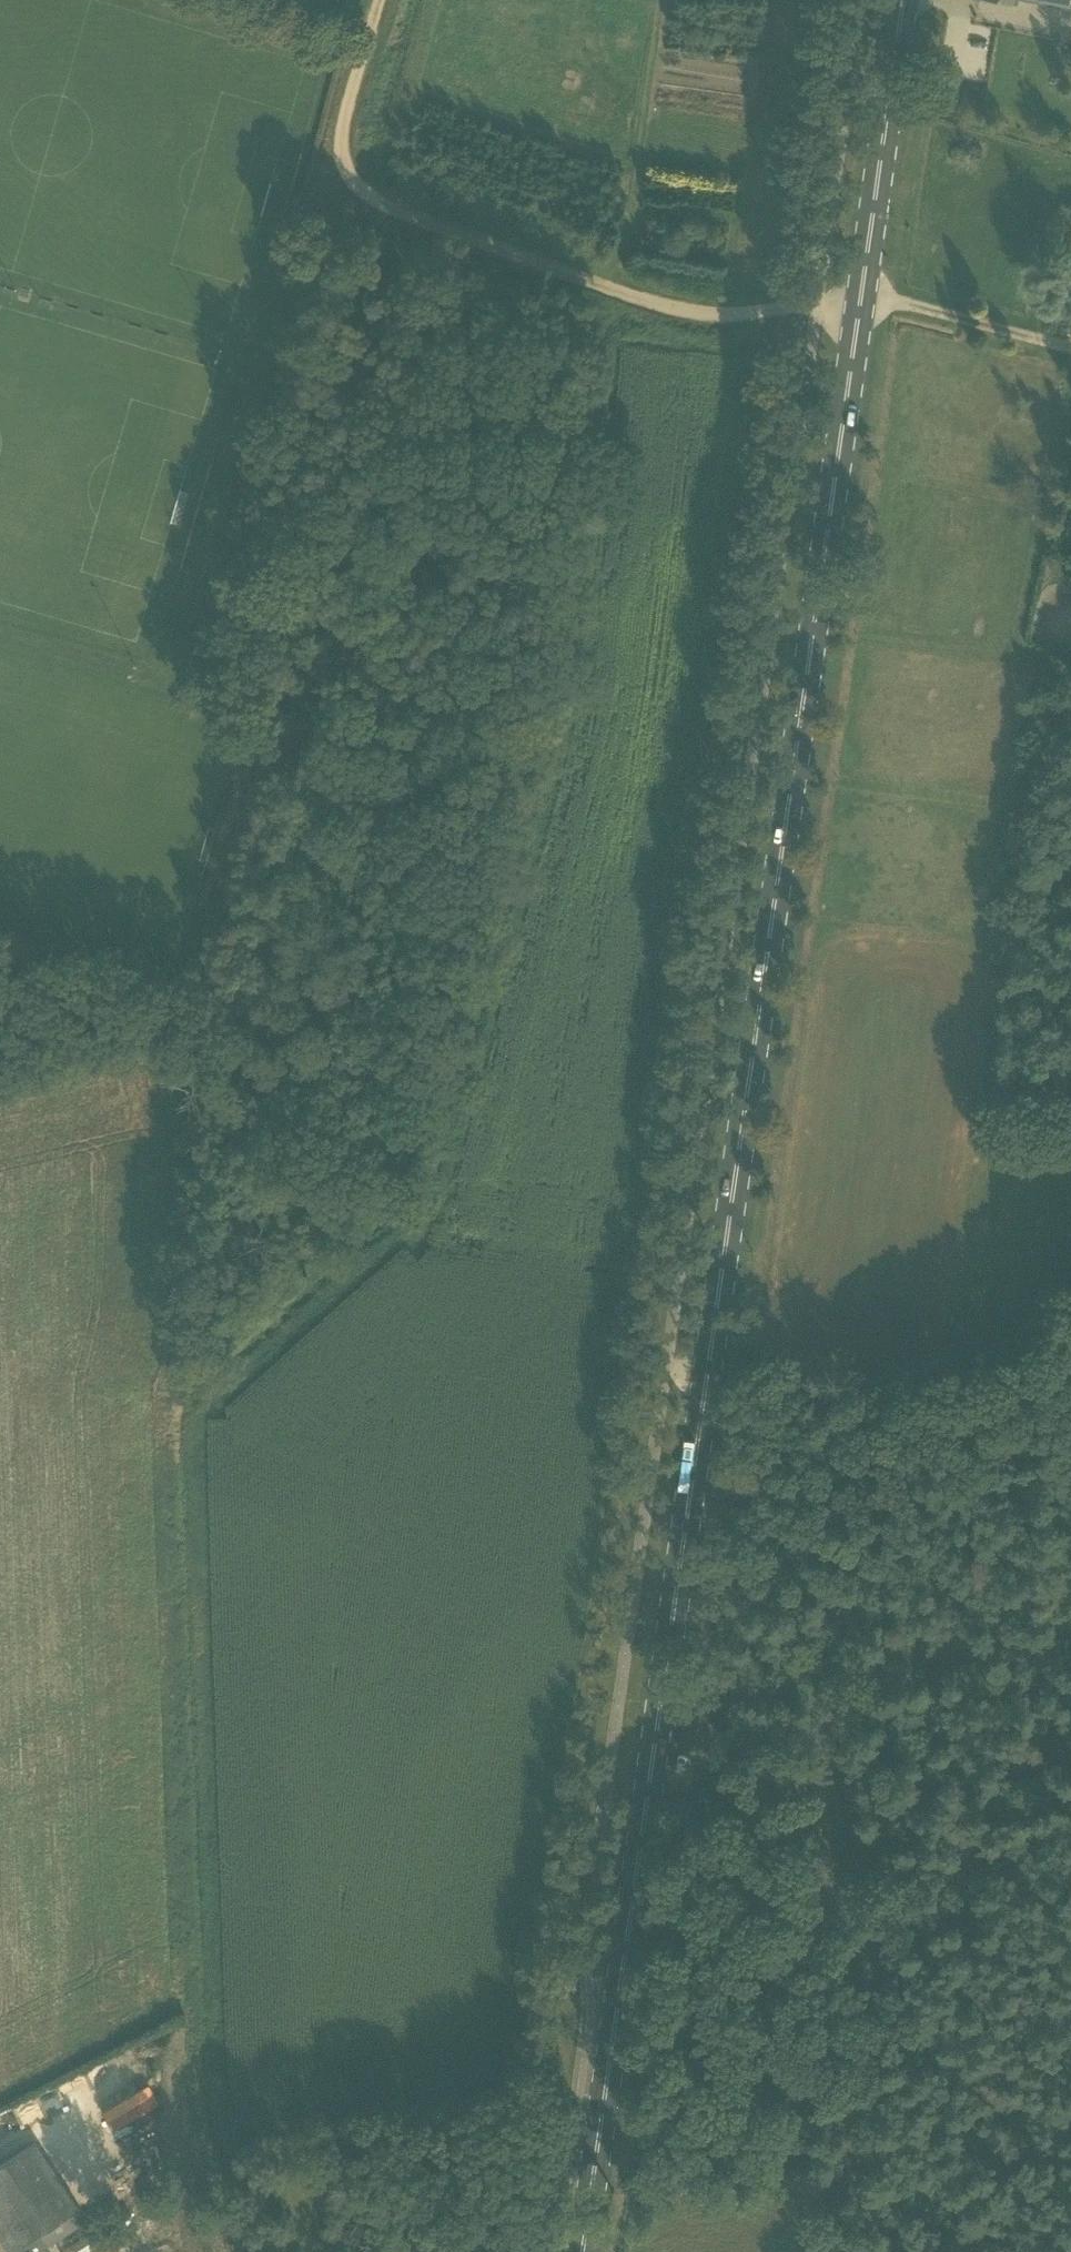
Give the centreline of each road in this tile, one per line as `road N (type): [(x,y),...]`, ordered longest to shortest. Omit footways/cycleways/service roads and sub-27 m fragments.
road 1 (primary): [(903,0),(583,2251)]
road 2 (track): [(816,307),(716,314),(650,304),(383,208),(349,179),(343,128),(378,0)]
road 3 (track): [(828,1676),(829,1914),(857,2251)]
road 4 (track): [(660,1706),(1070,1623)]
road 5 (track): [(1070,347),(904,303),(816,307)]

